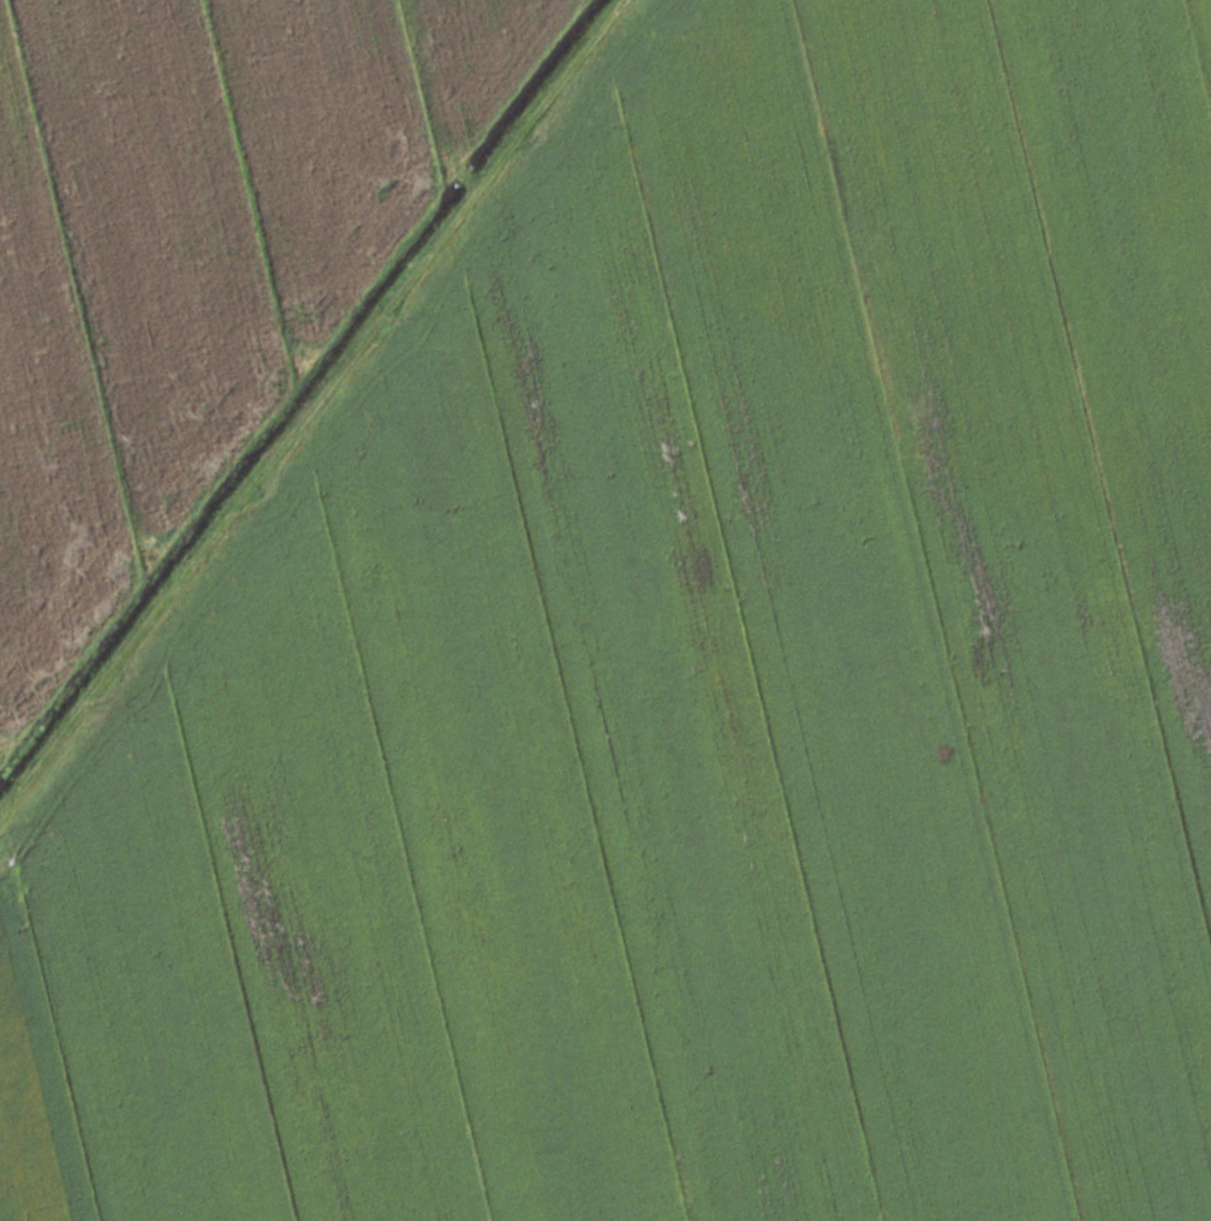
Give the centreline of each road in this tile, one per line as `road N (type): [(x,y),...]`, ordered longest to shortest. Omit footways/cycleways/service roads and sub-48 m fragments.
road 1 (track): [(620,0),(0,812)]

